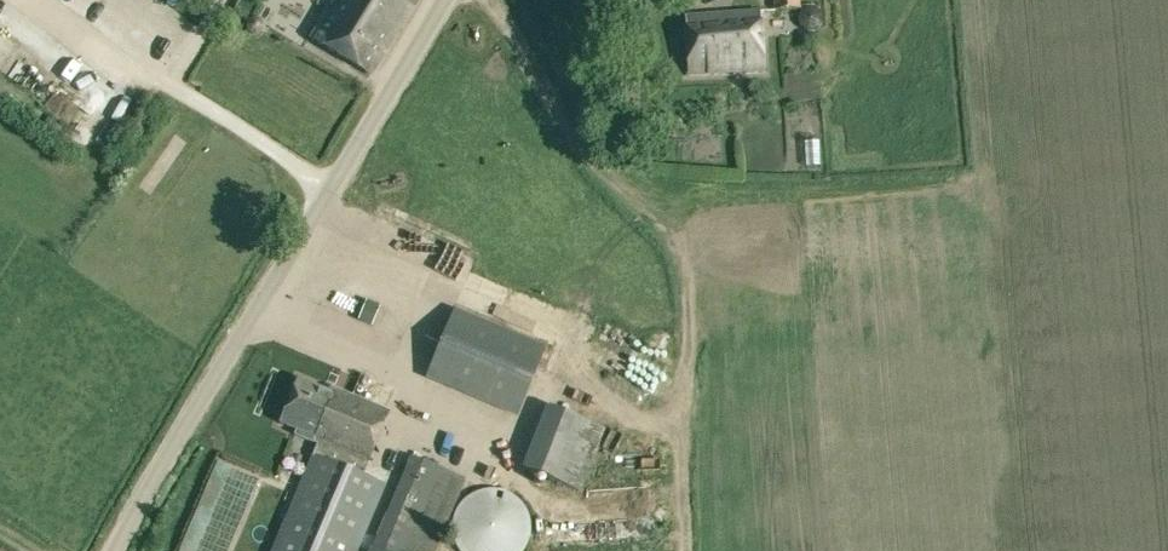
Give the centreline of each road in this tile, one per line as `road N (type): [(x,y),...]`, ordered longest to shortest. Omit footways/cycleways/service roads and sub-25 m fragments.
road 1 (unclassified): [(117,550),(447,0)]

